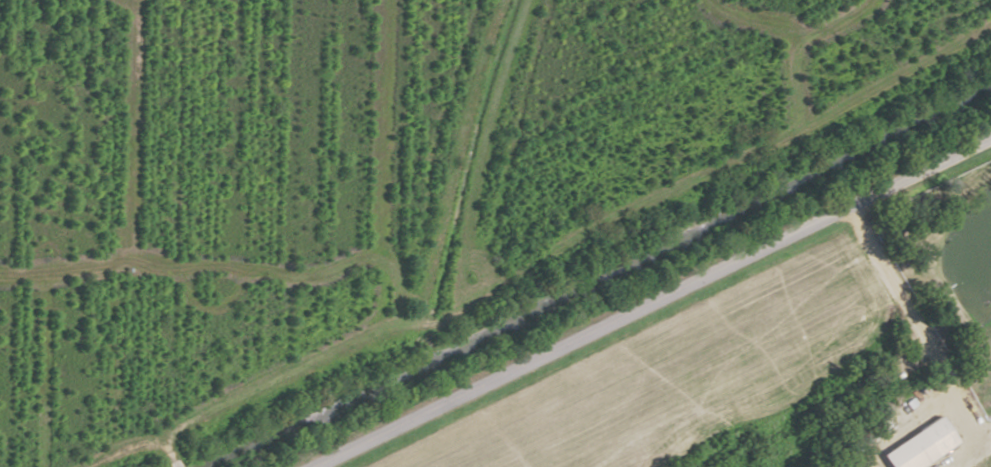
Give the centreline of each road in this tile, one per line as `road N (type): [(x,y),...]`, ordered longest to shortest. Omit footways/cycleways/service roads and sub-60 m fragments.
road 1 (tertiary): [(312,466),(990,139)]

